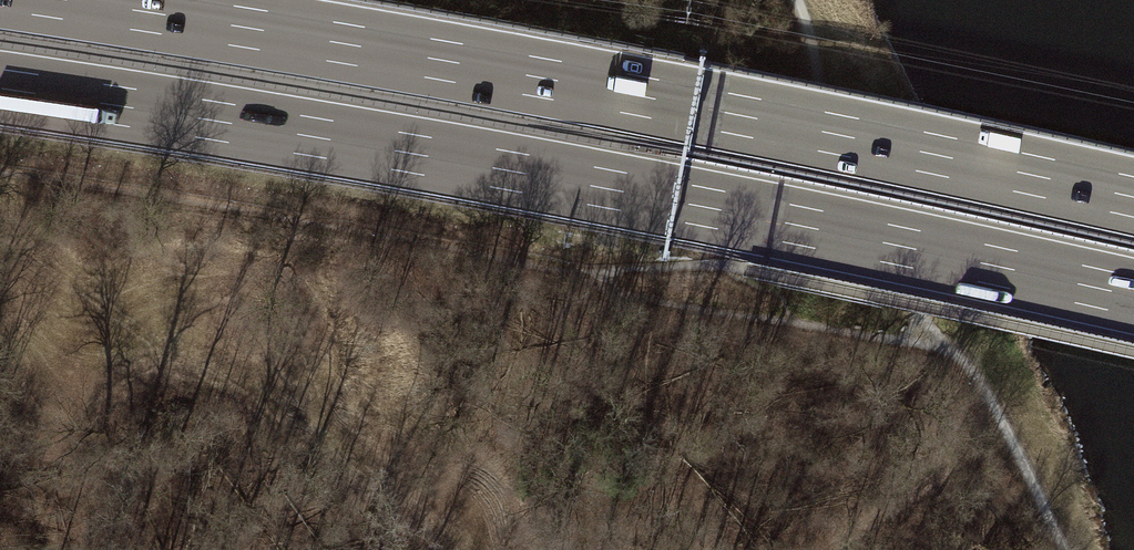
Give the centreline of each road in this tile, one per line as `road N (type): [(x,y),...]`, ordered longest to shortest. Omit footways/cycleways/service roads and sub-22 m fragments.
road 1 (motorway): [(0,88),(614,190),(1133,296)]
road 2 (motorway): [(1133,197),(637,96),(67,0)]
road 3 (track): [(798,0),(813,81),(922,318),(989,397),(1064,549)]

